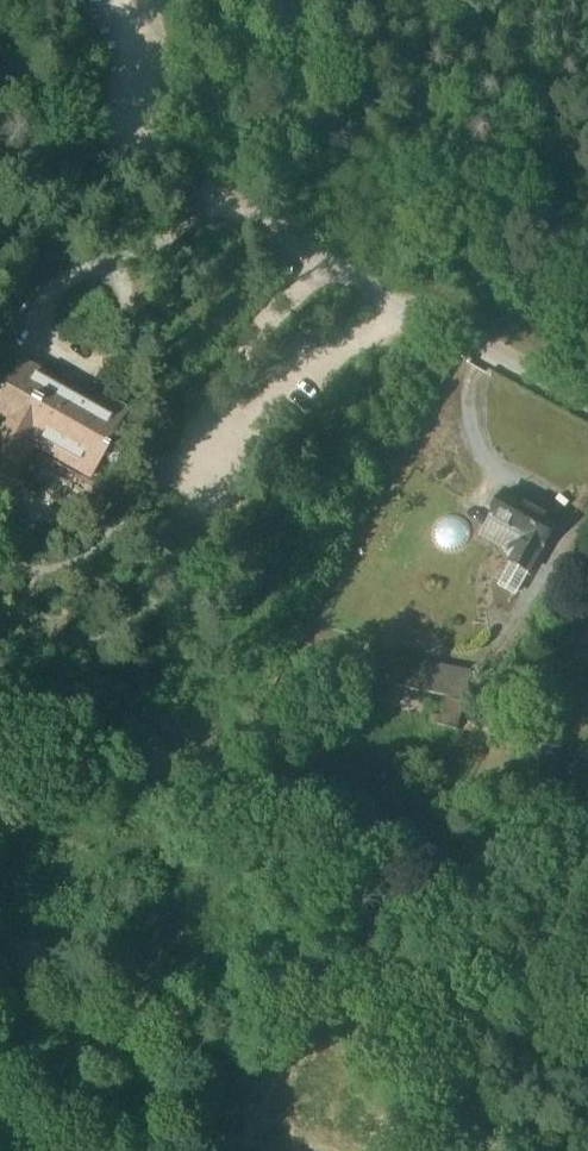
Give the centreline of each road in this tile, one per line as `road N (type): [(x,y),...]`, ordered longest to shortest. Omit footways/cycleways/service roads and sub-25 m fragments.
road 1 (residential): [(0,87),(587,401)]

